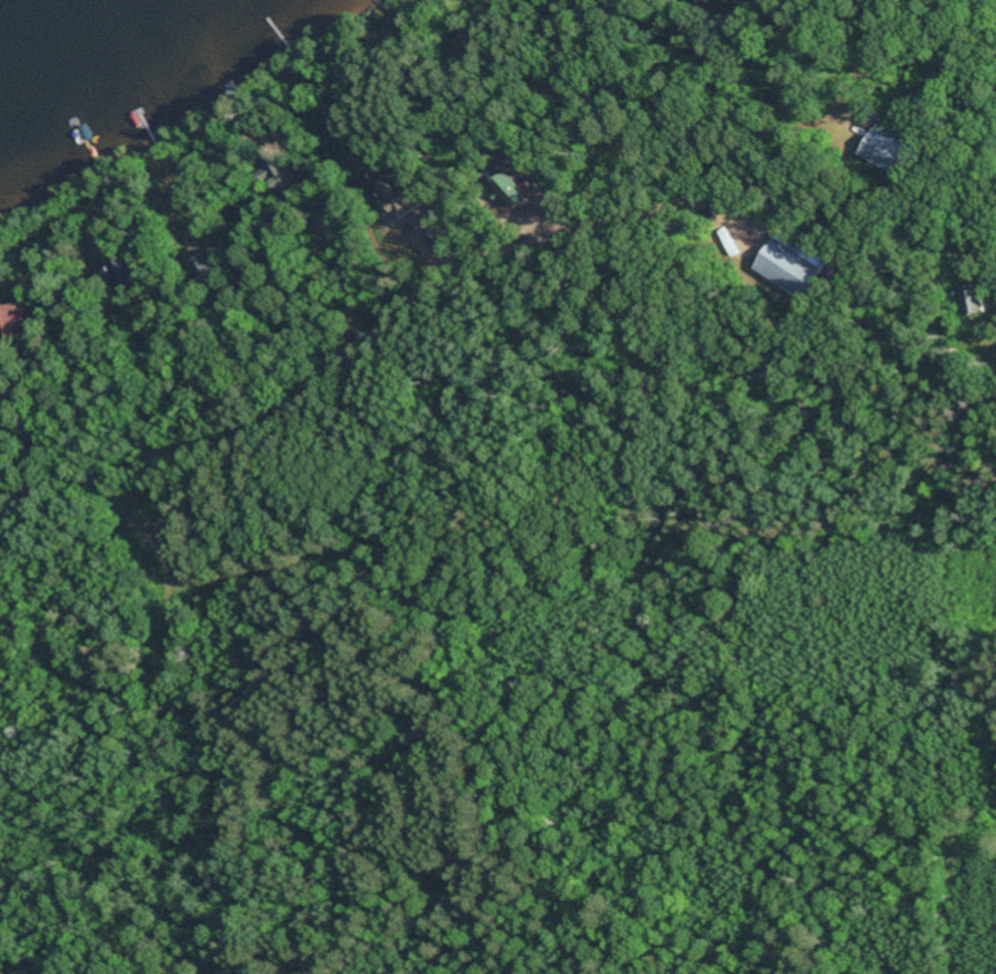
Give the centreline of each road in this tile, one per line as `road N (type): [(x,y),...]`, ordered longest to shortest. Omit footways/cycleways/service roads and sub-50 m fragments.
road 1 (residential): [(0,449),(75,475),(117,503),(151,546),(163,581)]

